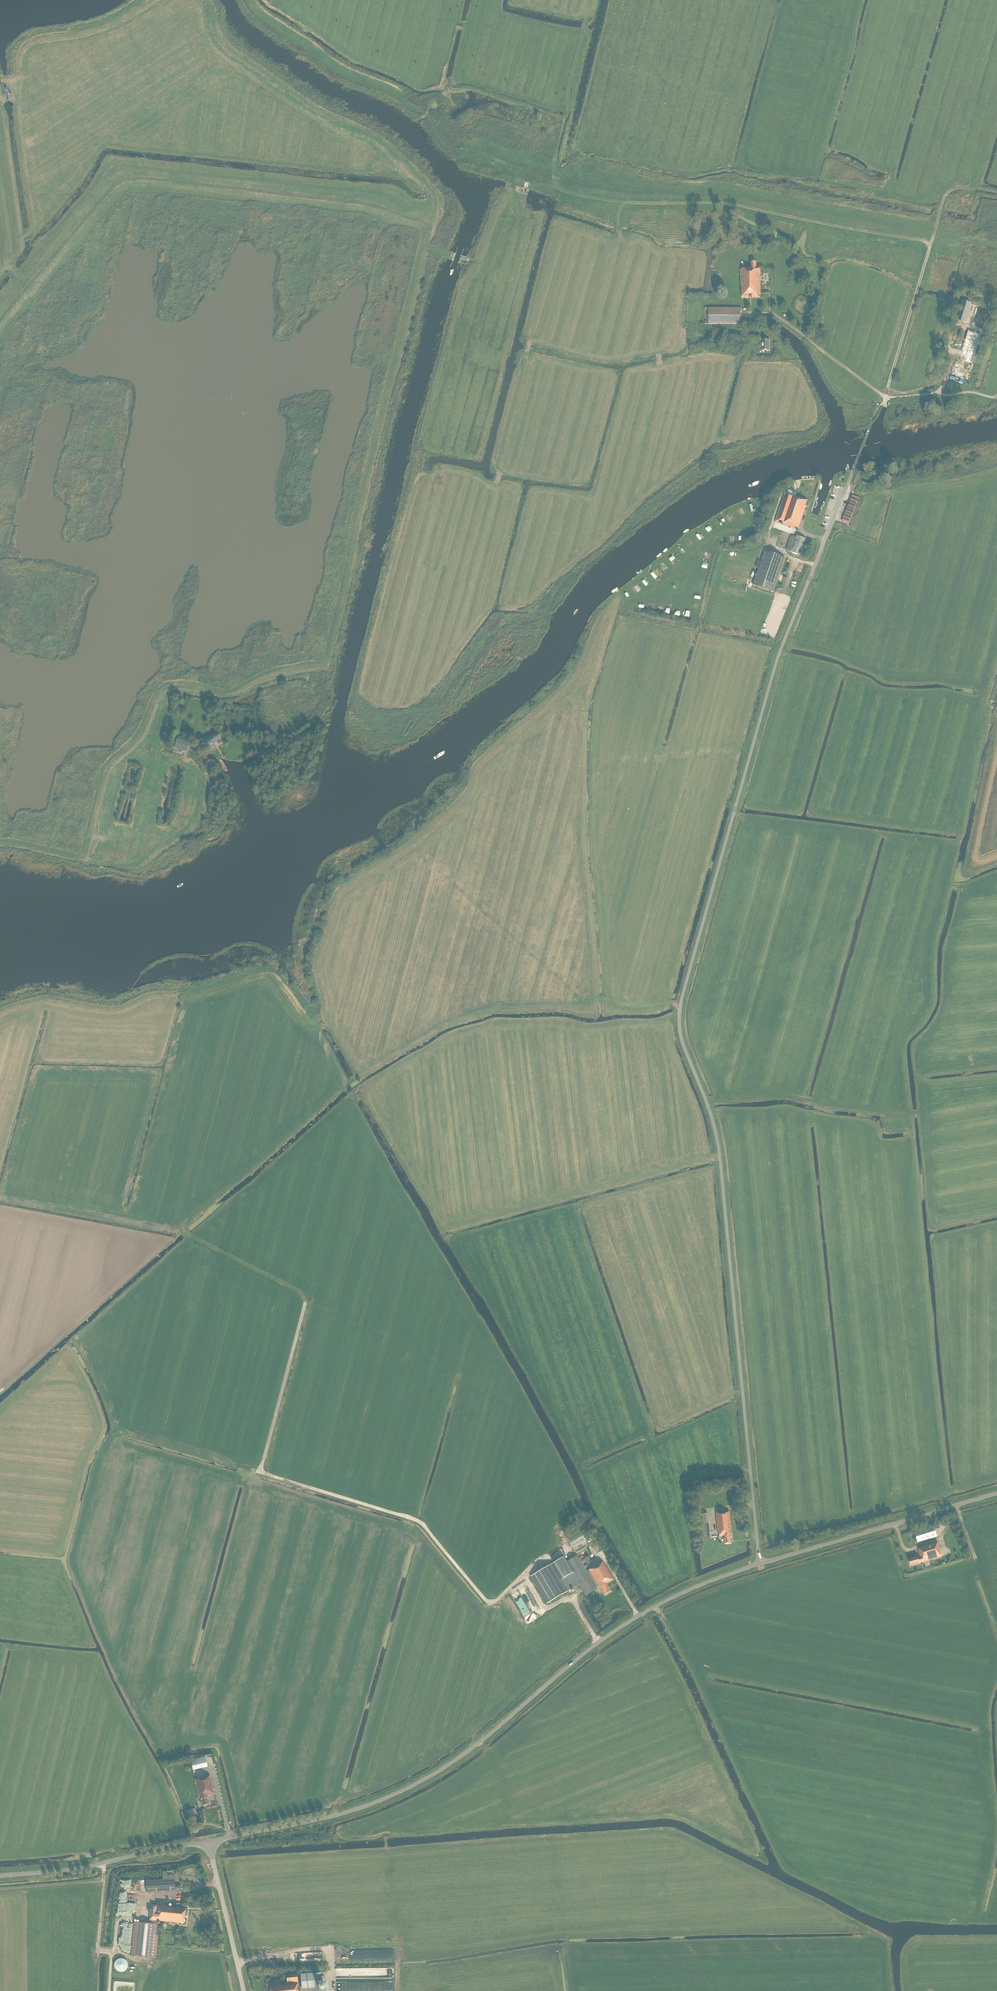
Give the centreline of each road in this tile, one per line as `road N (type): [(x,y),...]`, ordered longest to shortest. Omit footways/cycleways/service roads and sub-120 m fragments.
road 1 (unclassified): [(761,1563),(718,1147),(679,1010),(778,661),(845,490),(855,486)]
road 2 (track): [(424,246),(326,663),(229,694),(165,689),(139,737),(107,770),(82,859),(0,845)]
road 3 (track): [(931,244),(725,203),(586,196),(484,164),(450,146),(422,112),(324,65),(244,0)]
road 4 (tertiary): [(208,1841),(335,1816),(400,1792),(461,1756),(623,1625),(761,1563)]
road 5 (track): [(454,255),(424,246),(429,226),(369,202),(126,178),(0,322)]
road 6 (track): [(206,0),(229,51),(407,165),(430,191),(429,226)]
road 7 (tertiary): [(761,1563),(996,1494)]
road 8 (tertiary): [(208,1841),(0,1876)]
road 9 (track): [(707,1100),(790,1094),(875,1111)]
road 10 (track): [(886,397),(931,244)]
road 11 (tertiary): [(244,1990),(208,1841)]
road 12 (track): [(100,29),(34,41),(16,76),(0,80)]
road 13 (unclassified): [(884,407),(886,397),(996,396)]

